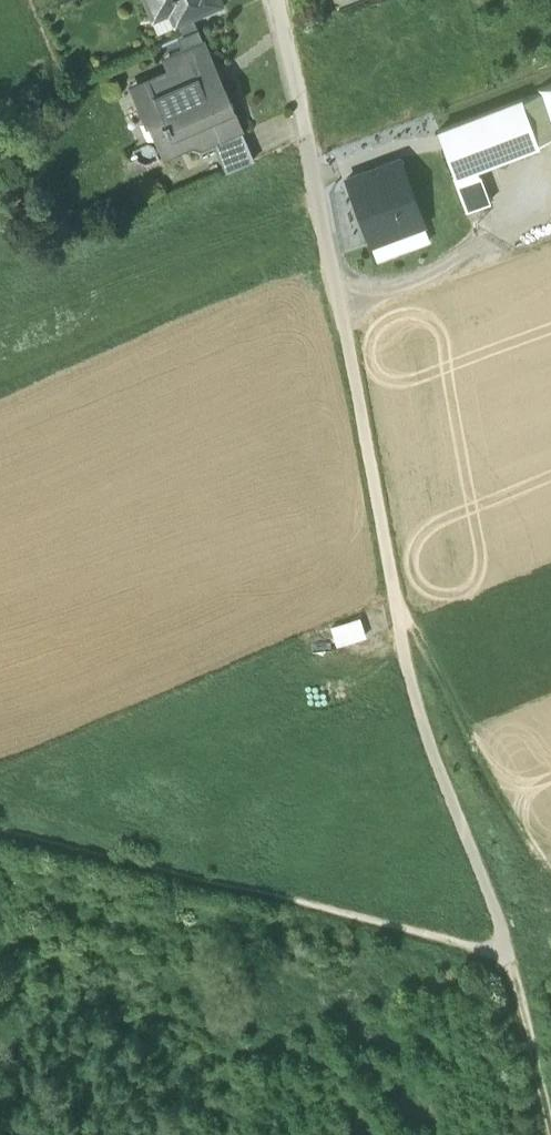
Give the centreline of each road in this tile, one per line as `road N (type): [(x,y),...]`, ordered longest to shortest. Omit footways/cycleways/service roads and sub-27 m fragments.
road 1 (track): [(507,955),(419,707),(318,192)]
road 2 (track): [(392,581),(550,883)]
road 3 (residential): [(274,0),(318,192)]

